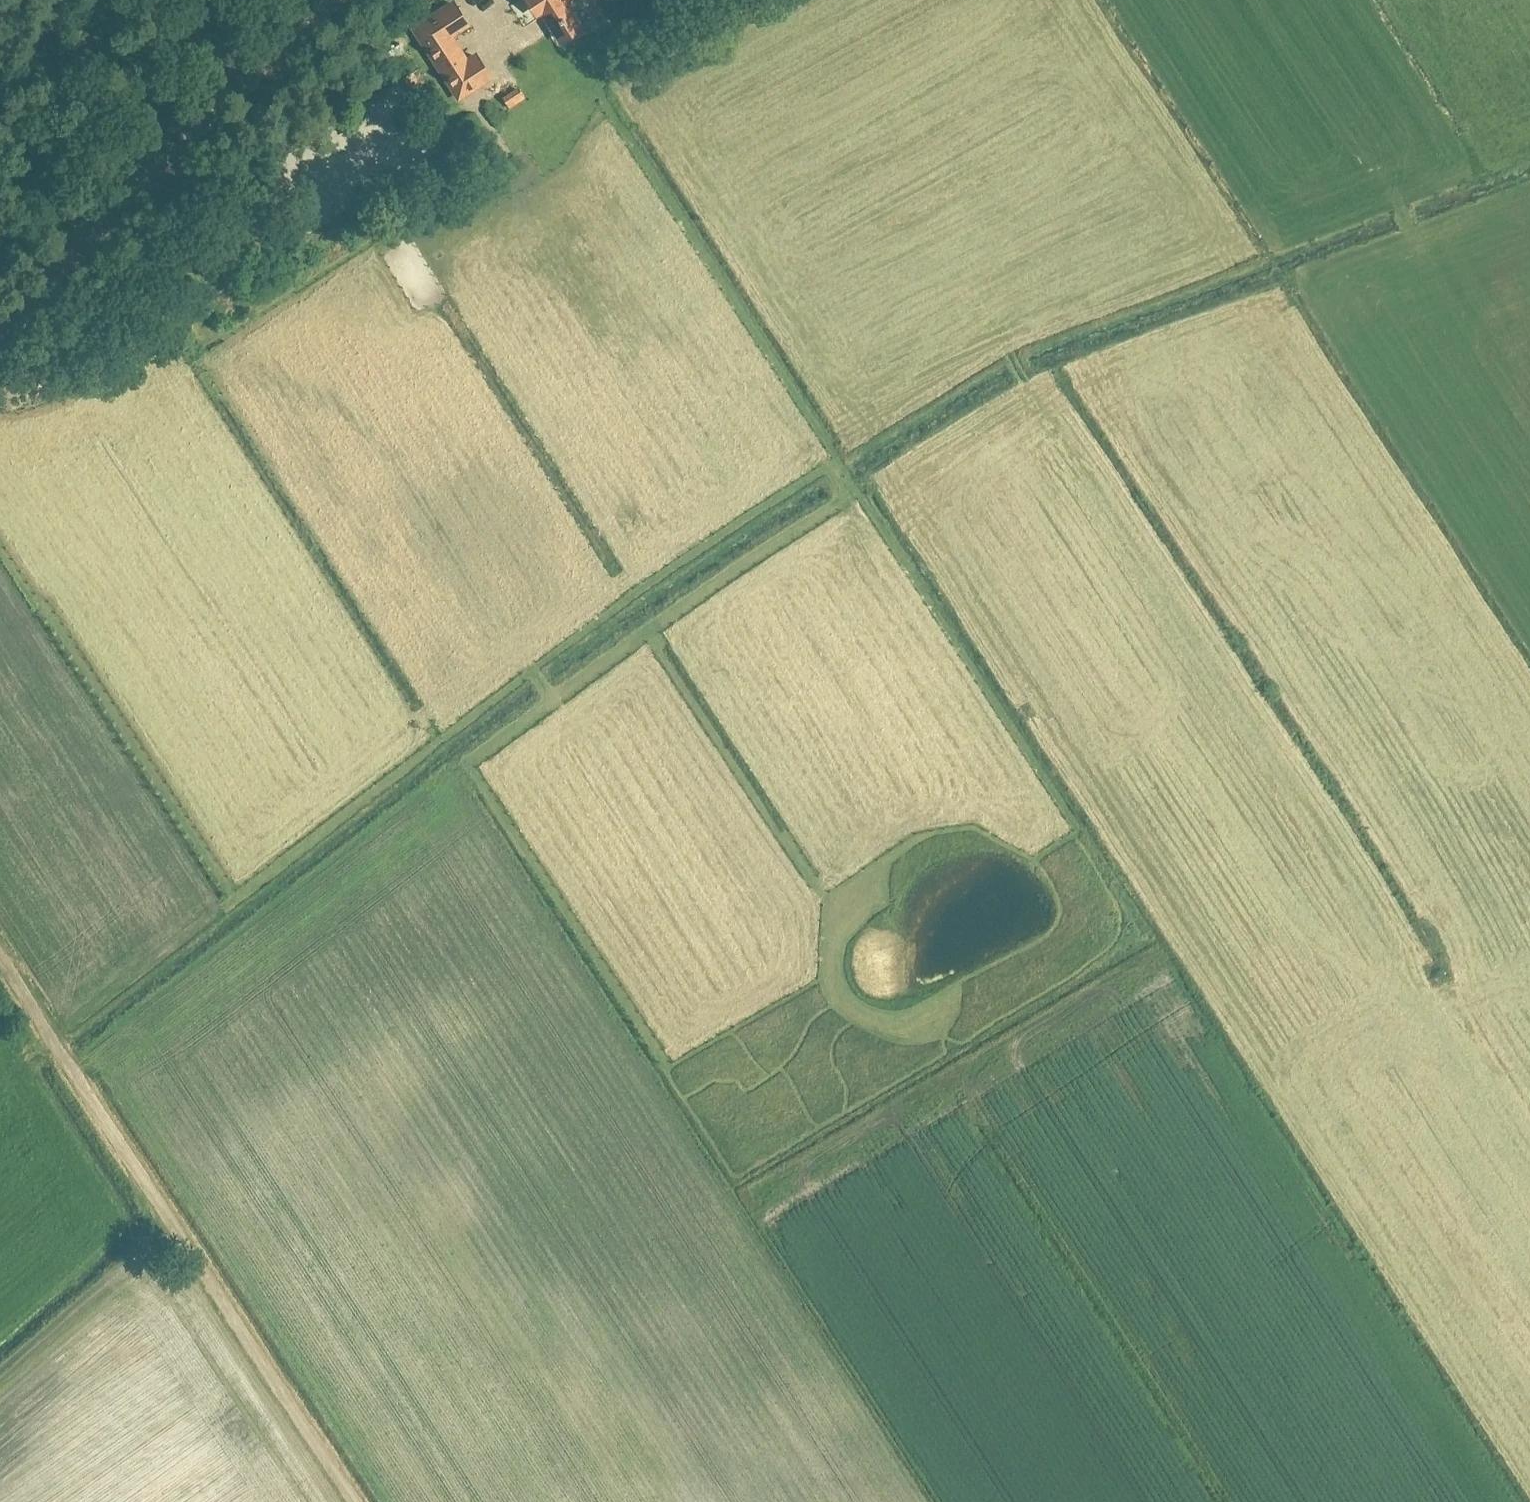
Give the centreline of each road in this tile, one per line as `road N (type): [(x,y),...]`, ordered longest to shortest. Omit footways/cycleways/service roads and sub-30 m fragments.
road 1 (track): [(357,1501),(0,954)]
road 2 (track): [(0,334),(334,0)]

